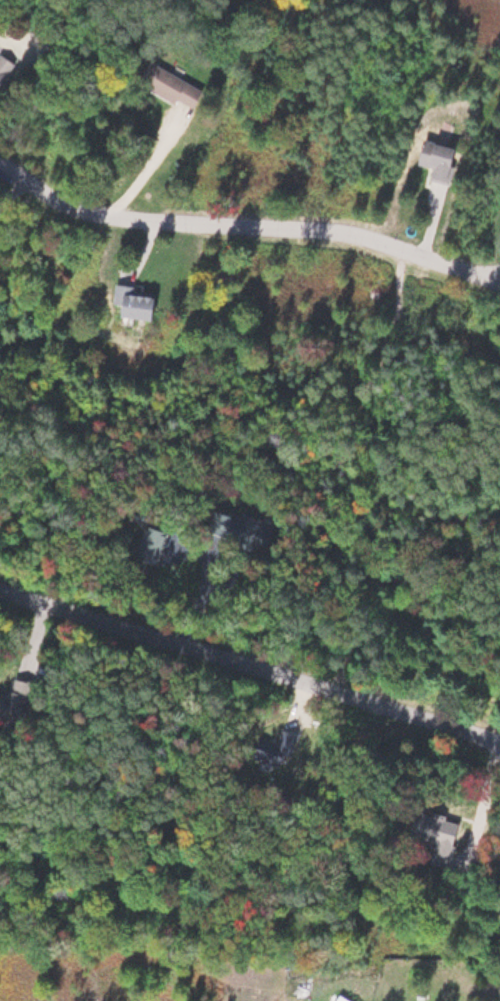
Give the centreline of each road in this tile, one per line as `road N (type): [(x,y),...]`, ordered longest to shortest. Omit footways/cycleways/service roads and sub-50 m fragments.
road 1 (residential): [(0,589),(499,744)]
road 2 (residential): [(0,160),(57,202),(87,212),(359,239),(499,279)]

